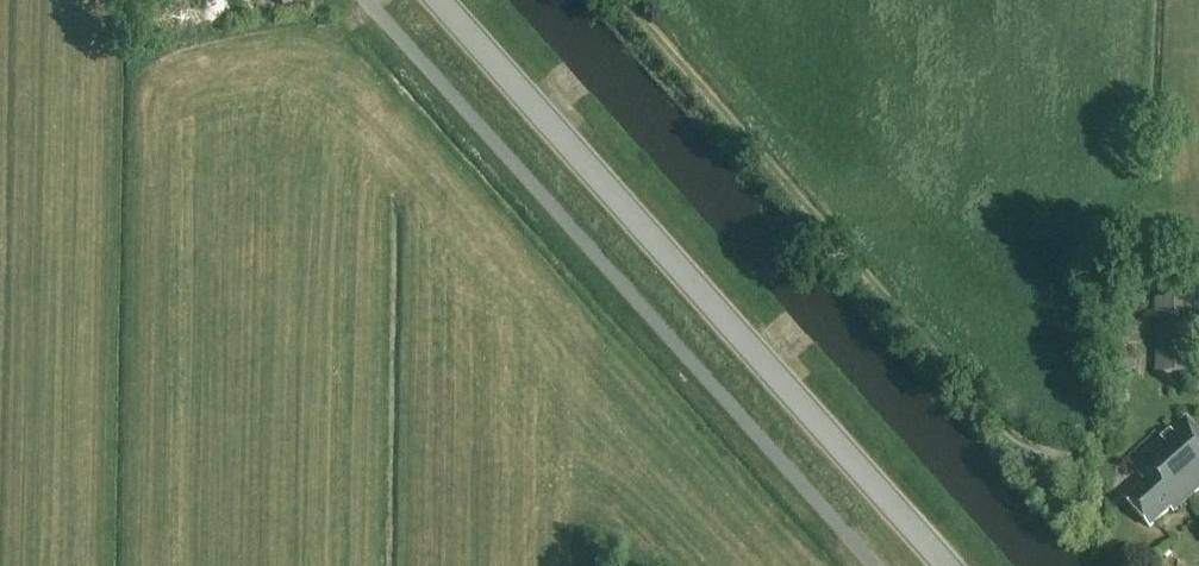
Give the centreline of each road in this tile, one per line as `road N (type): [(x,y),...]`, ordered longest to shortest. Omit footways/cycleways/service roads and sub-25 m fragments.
road 1 (tertiary): [(946,565),(437,0)]

